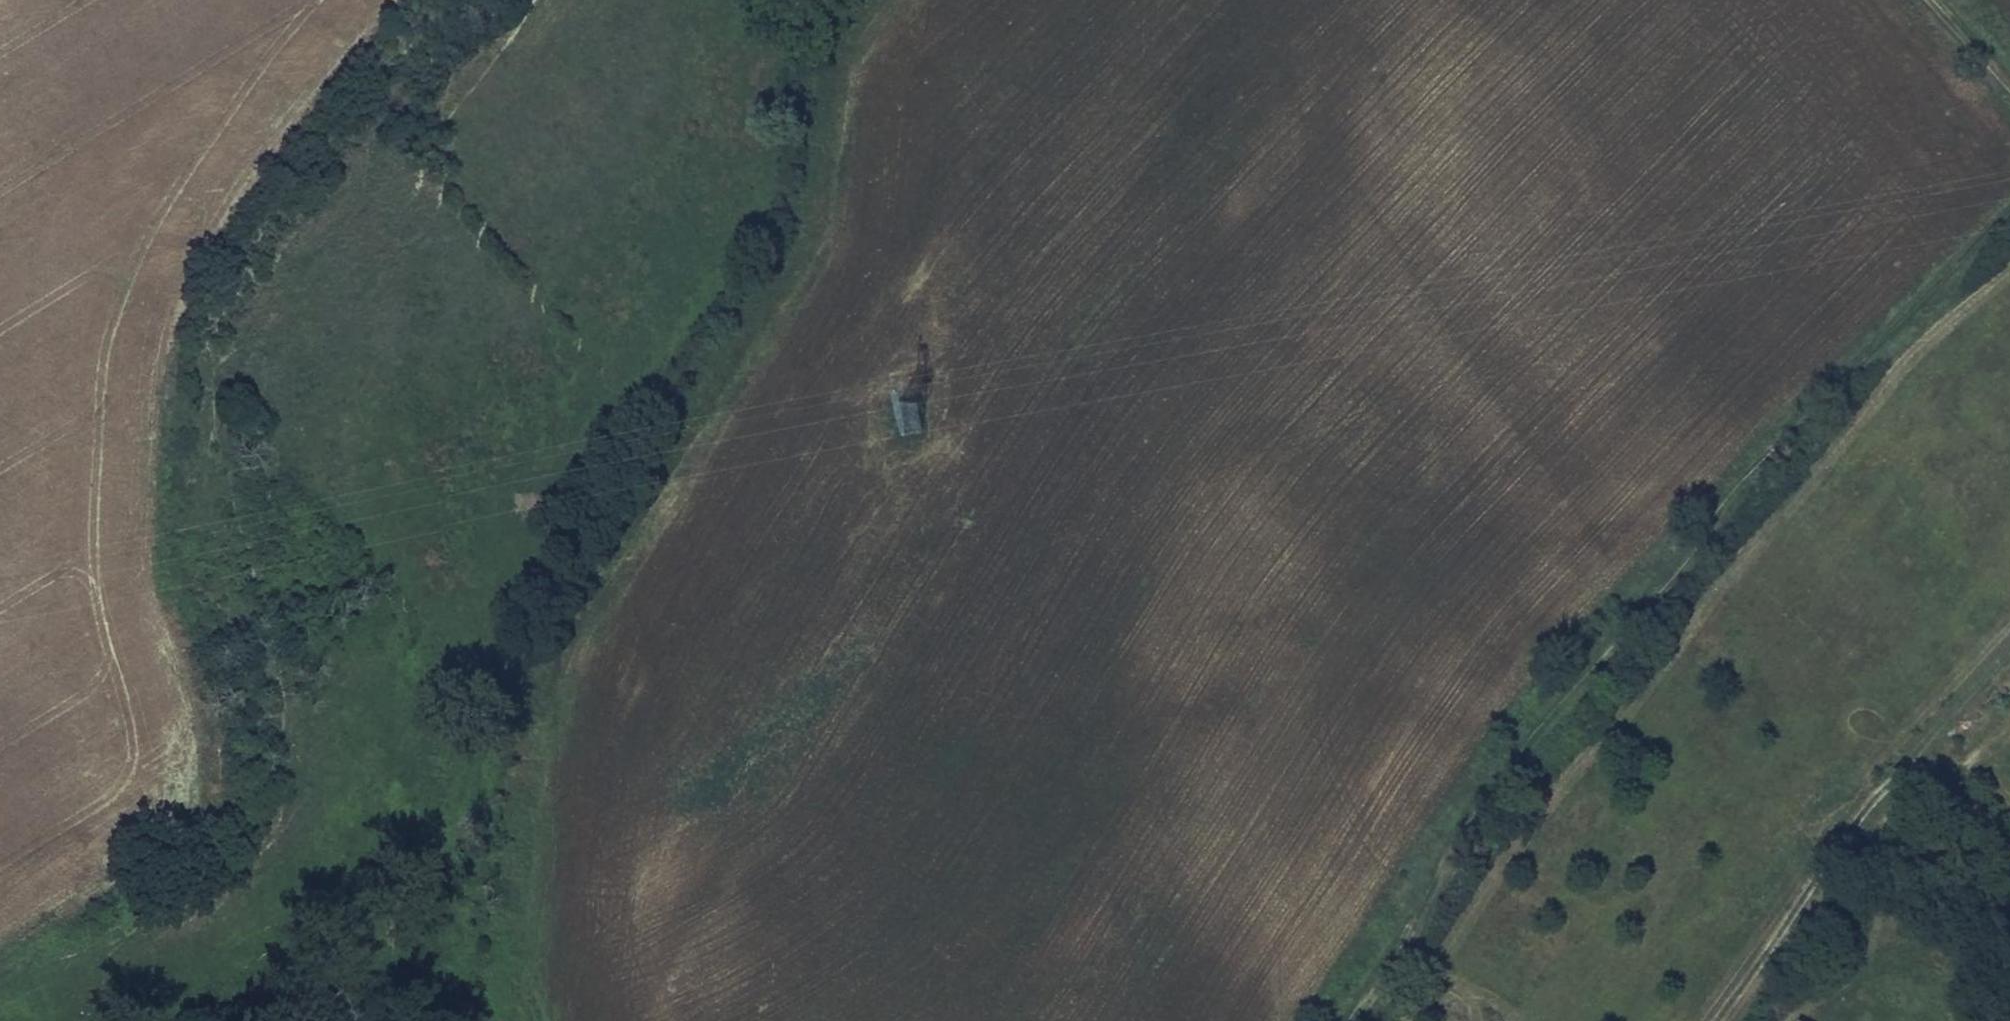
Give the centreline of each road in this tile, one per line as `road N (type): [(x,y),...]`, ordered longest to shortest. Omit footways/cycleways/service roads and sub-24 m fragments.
road 1 (track): [(1361,1020),(1487,792),(1771,466),(2009,219)]
road 2 (track): [(1917,0),(2009,95)]

